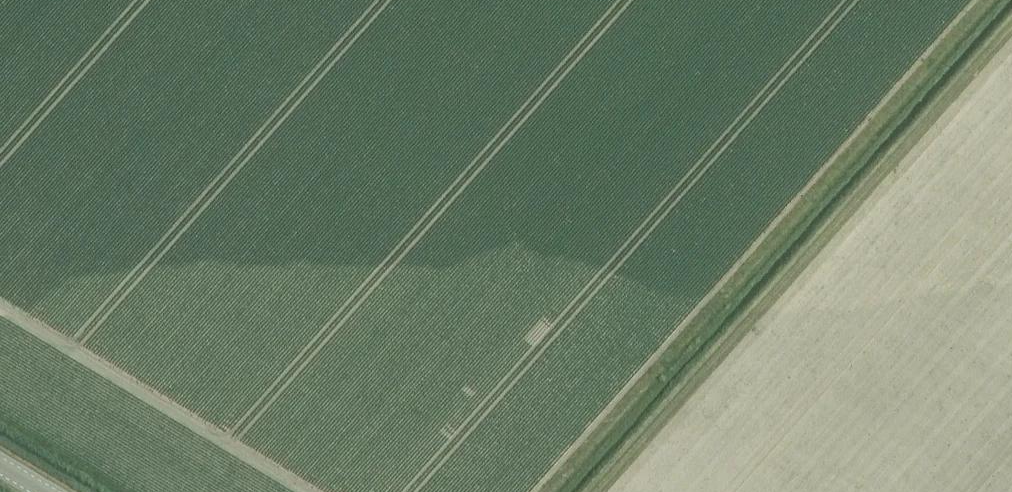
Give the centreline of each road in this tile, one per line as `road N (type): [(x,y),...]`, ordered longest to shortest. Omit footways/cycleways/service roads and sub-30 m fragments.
road 1 (track): [(534,491),(979,0)]

